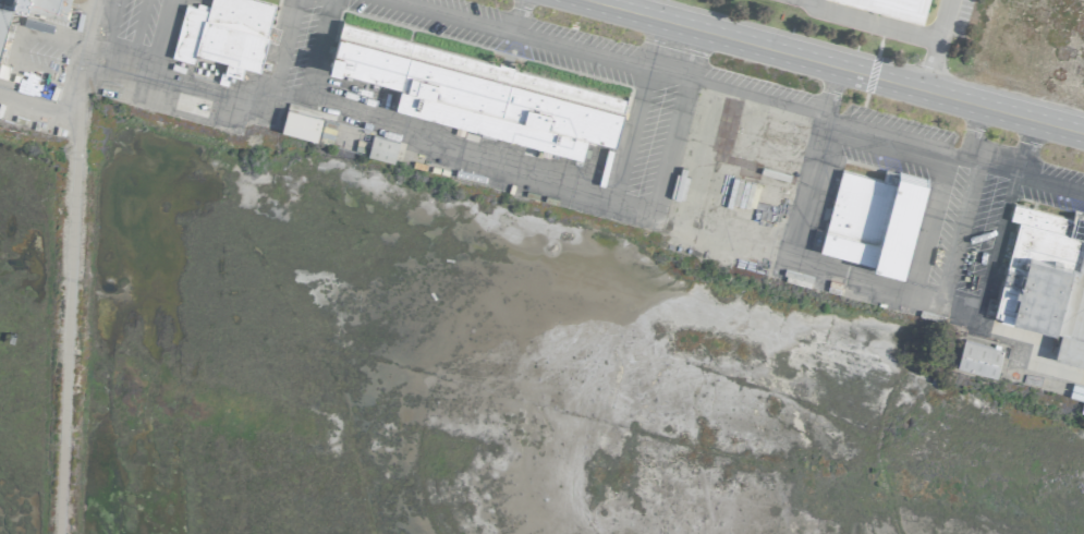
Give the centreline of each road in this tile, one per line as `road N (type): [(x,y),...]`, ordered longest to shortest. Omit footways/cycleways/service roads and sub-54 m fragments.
road 1 (residential): [(95,0),(76,133),(58,533)]
road 2 (residential): [(1083,131),(619,0)]

